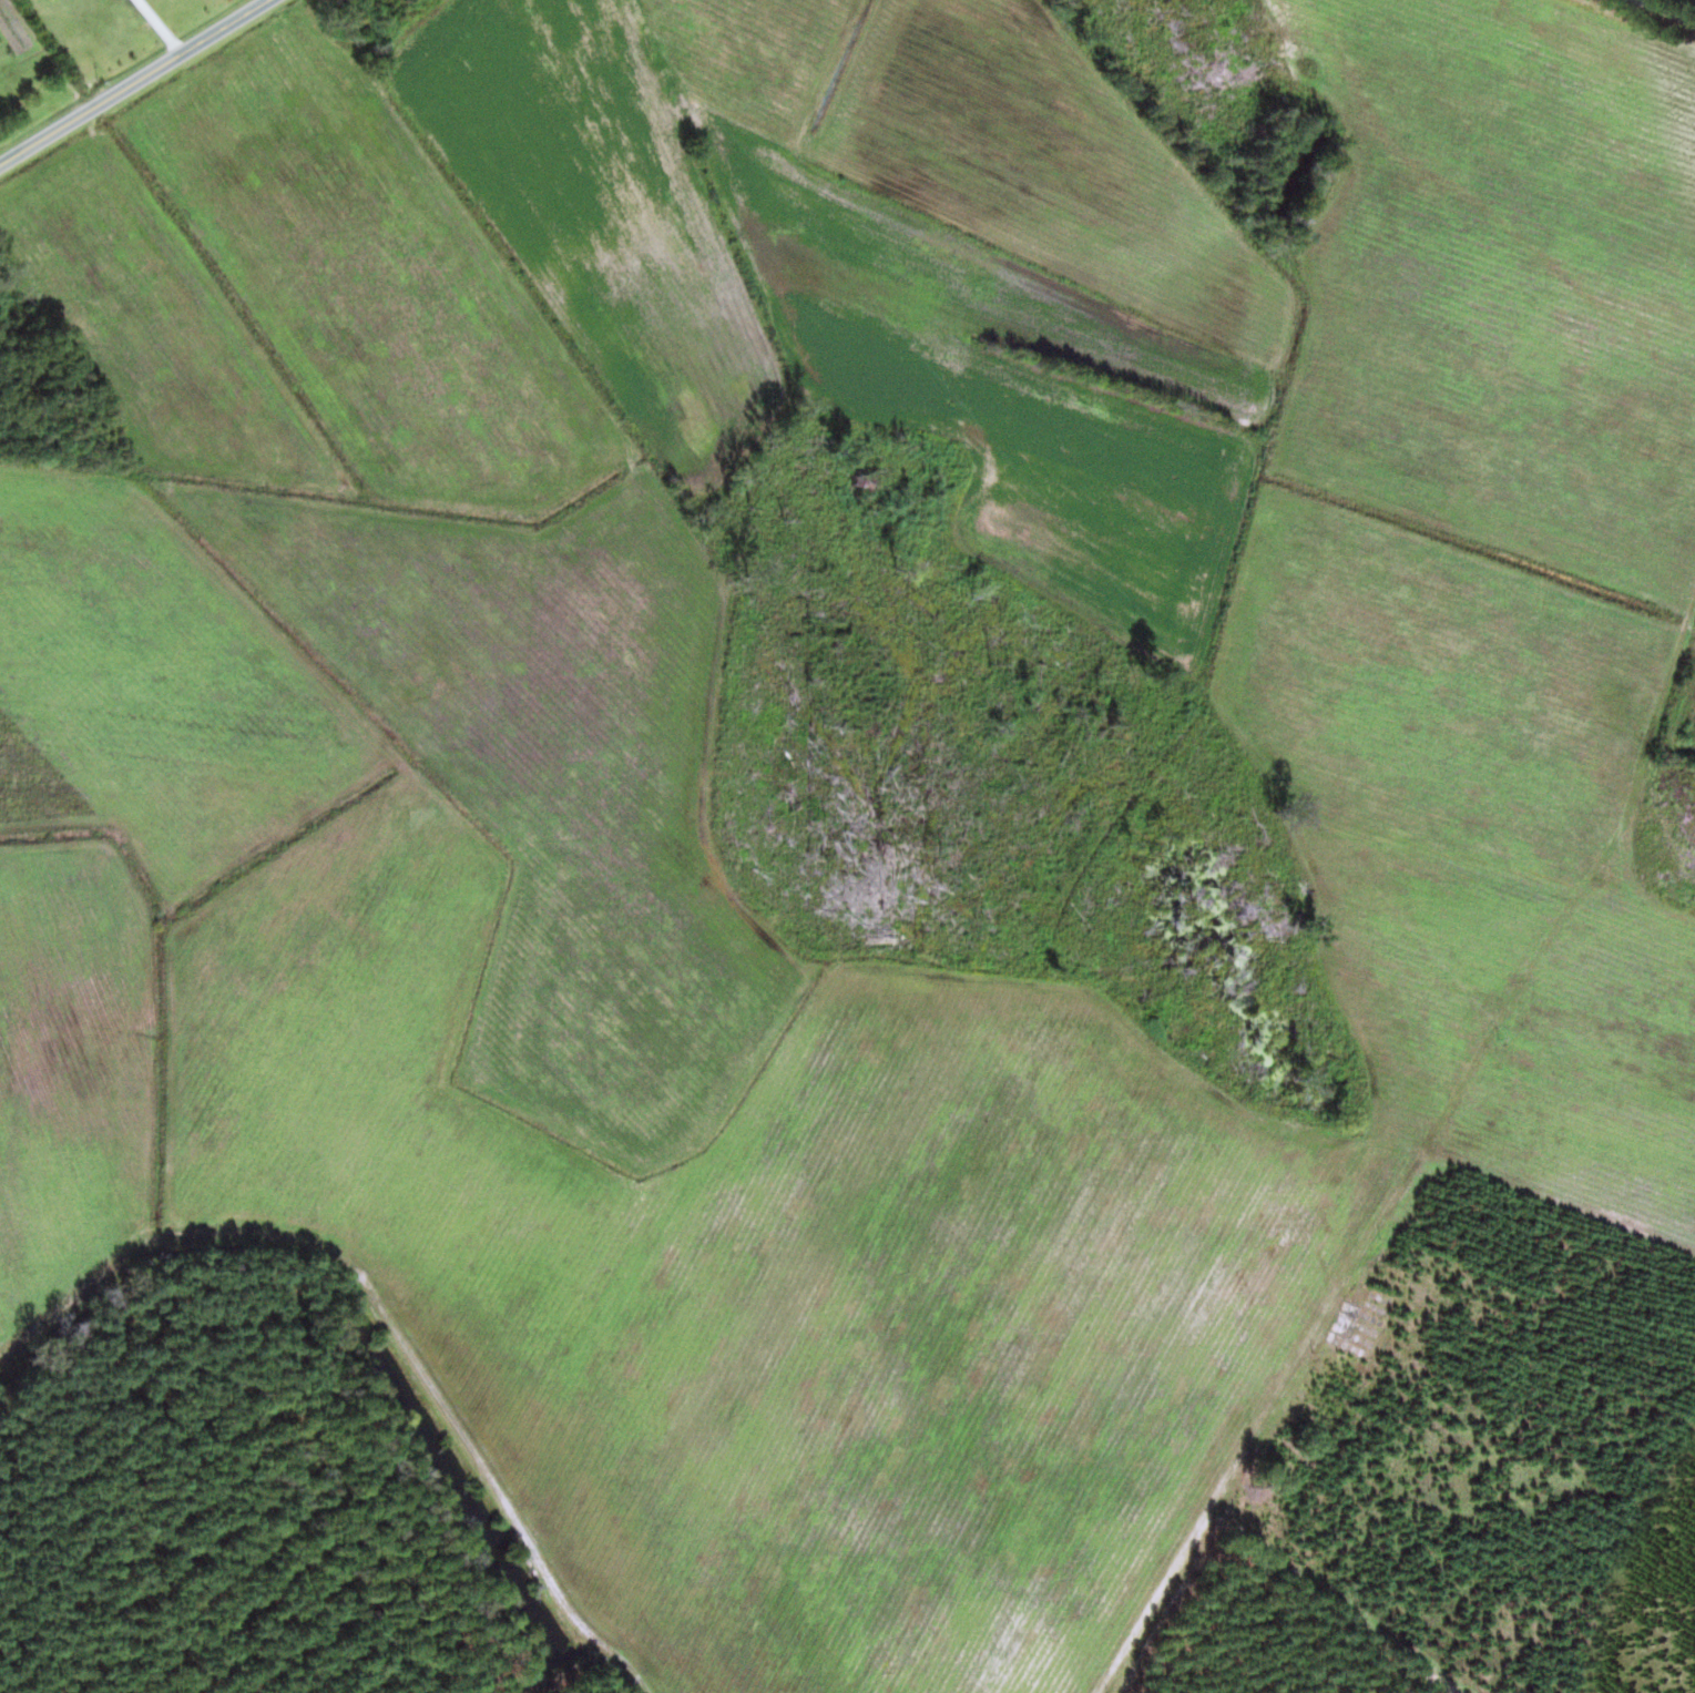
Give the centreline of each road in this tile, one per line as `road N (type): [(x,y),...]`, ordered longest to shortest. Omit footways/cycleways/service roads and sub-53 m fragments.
road 1 (residential): [(0,166),(267,0)]

